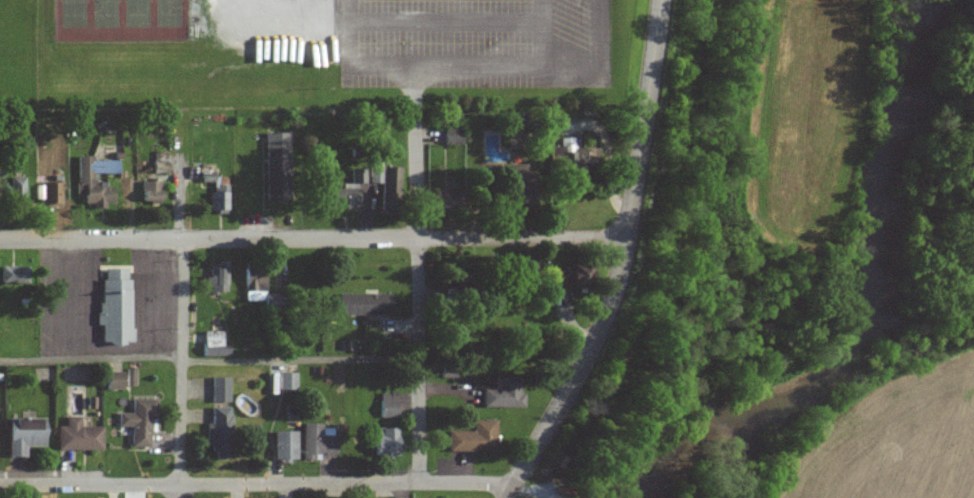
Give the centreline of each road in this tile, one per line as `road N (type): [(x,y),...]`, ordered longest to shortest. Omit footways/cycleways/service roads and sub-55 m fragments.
road 1 (residential): [(630,239),(0,239)]
road 2 (residential): [(513,487),(0,486)]
road 3 (residential): [(506,497),(608,319),(630,239)]
road 4 (residential): [(177,497),(184,240)]
road 5 (residential): [(419,484),(418,239)]
road 6 (residential): [(283,241),(287,485)]
road 7 (tertiary): [(630,239),(663,0)]
road 8 (residential): [(418,239),(416,118)]

